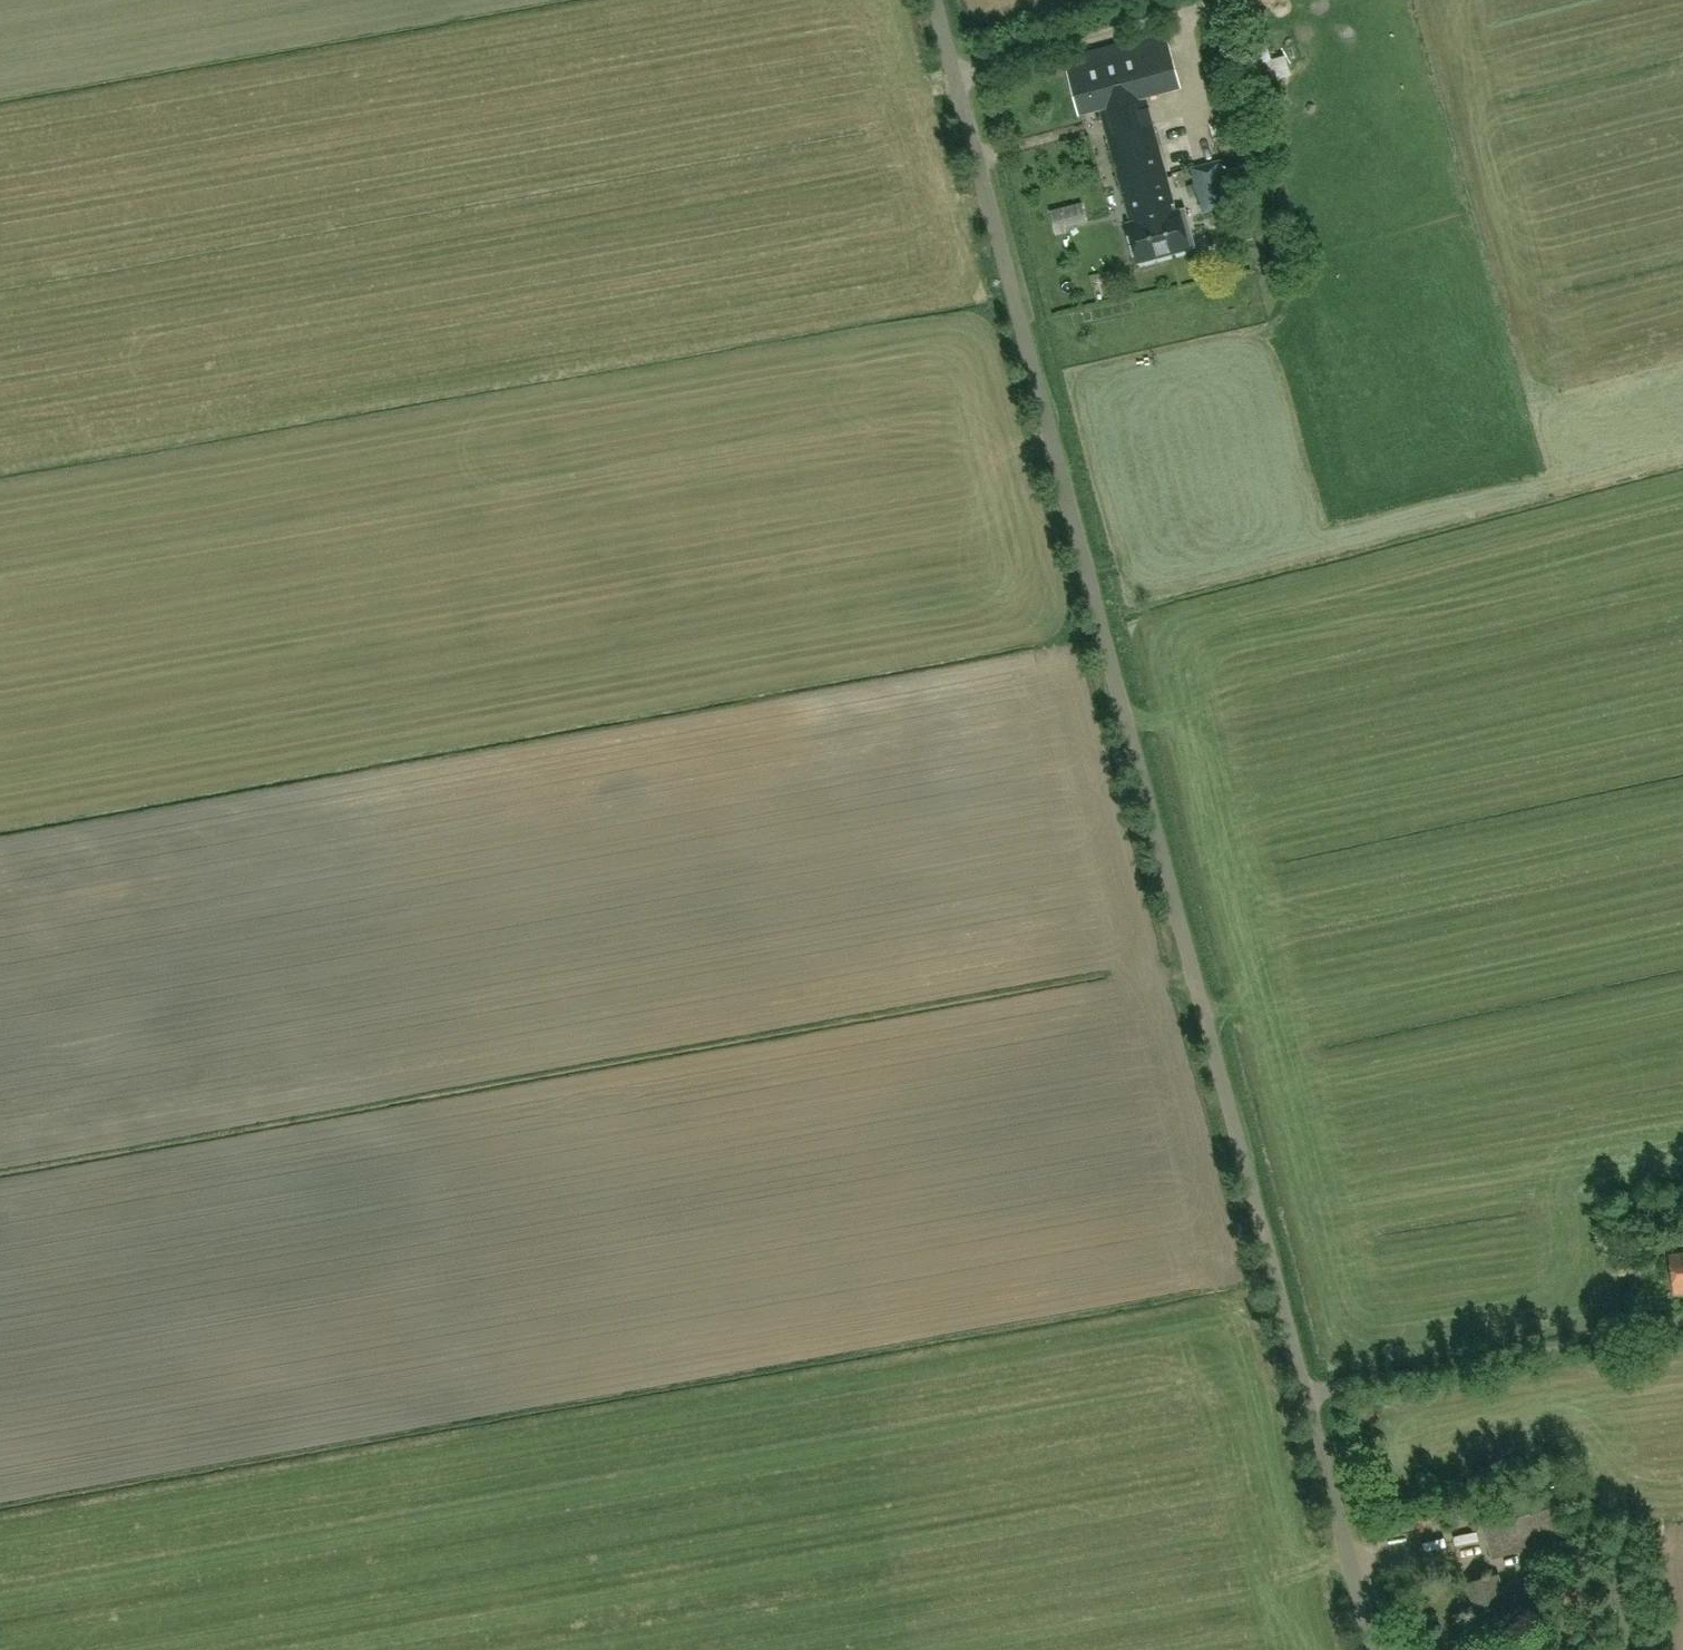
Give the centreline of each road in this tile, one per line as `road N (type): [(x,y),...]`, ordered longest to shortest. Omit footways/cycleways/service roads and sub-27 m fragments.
road 1 (unclassified): [(1375,1649),(939,0)]

